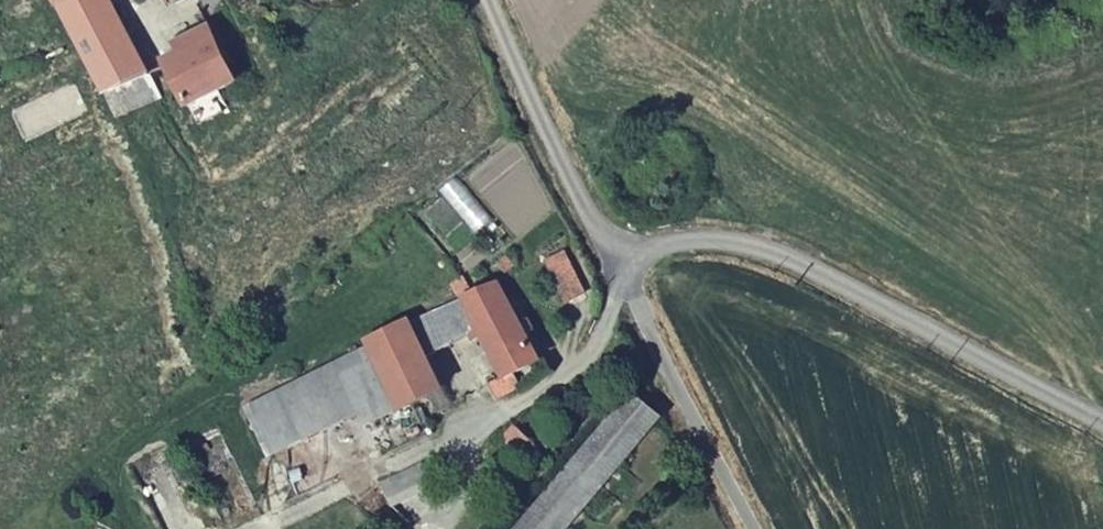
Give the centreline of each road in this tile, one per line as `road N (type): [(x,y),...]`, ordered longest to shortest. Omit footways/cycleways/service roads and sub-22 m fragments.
road 1 (unclassified): [(1102,424),(741,243),(696,239),(618,259)]
road 2 (unclassified): [(618,259),(757,528)]
road 3 (unclassified): [(618,259),(494,0)]

